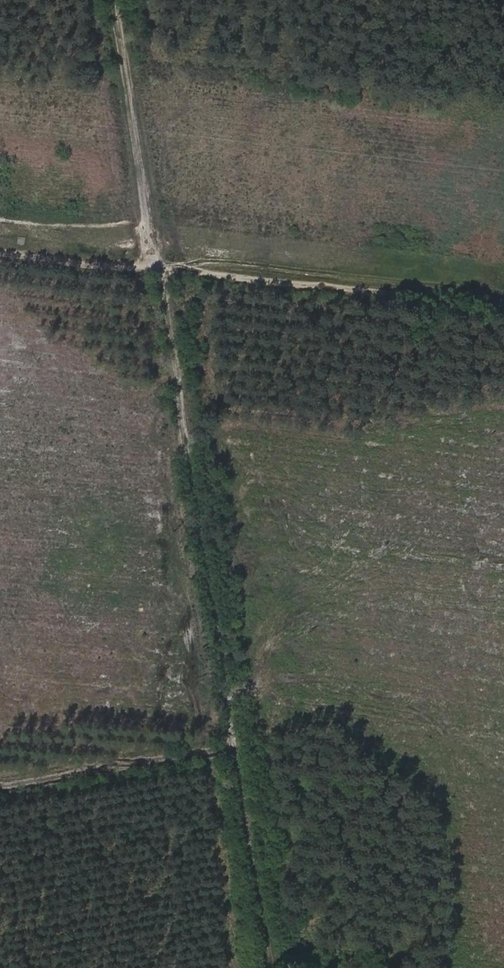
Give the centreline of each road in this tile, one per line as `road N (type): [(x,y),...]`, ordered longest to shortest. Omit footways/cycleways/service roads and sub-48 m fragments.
road 1 (track): [(113,0),(272,967)]
road 2 (track): [(503,300),(0,250)]
road 3 (track): [(238,745),(0,786)]

